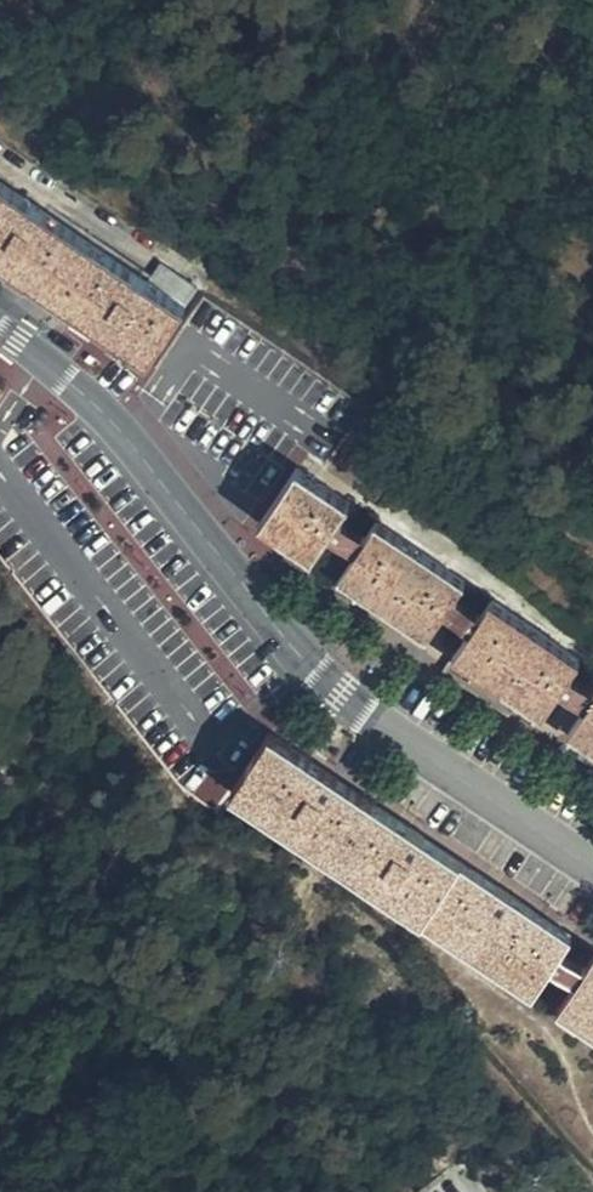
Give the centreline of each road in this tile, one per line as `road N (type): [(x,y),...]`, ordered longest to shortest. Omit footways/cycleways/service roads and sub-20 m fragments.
road 1 (unclassified): [(592,869),(340,696),(105,416),(0,330)]

